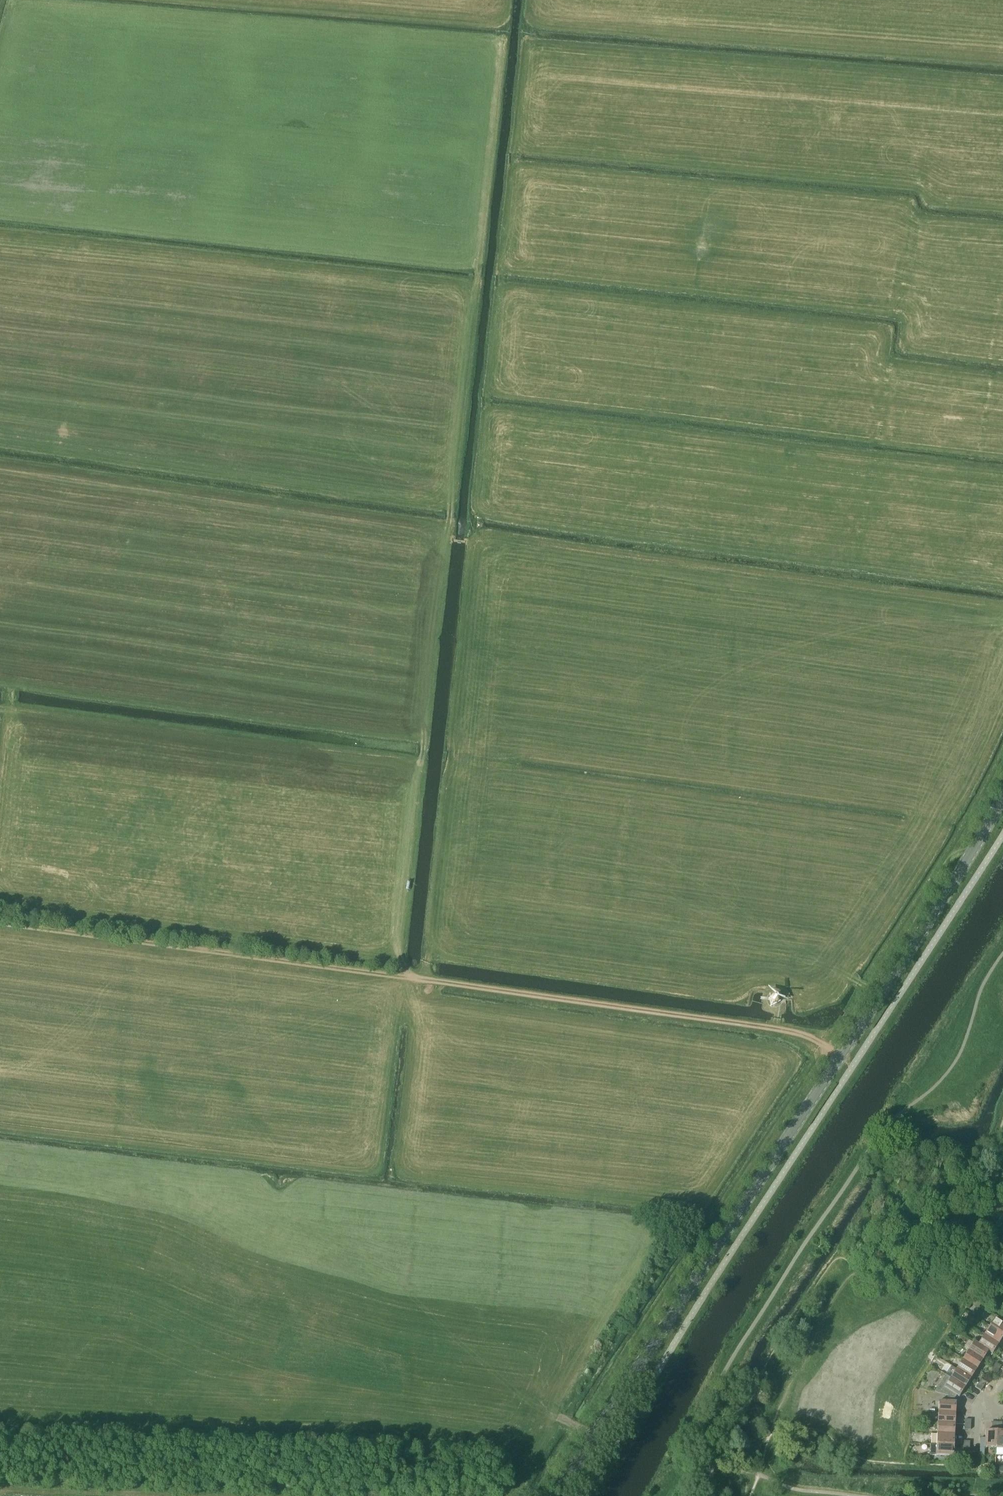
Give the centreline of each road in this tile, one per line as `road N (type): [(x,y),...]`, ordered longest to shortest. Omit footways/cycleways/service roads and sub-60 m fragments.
road 1 (track): [(835,1060),(820,1043),(776,1028),(0,923)]
road 2 (secondary): [(557,1495),(1002,800)]

